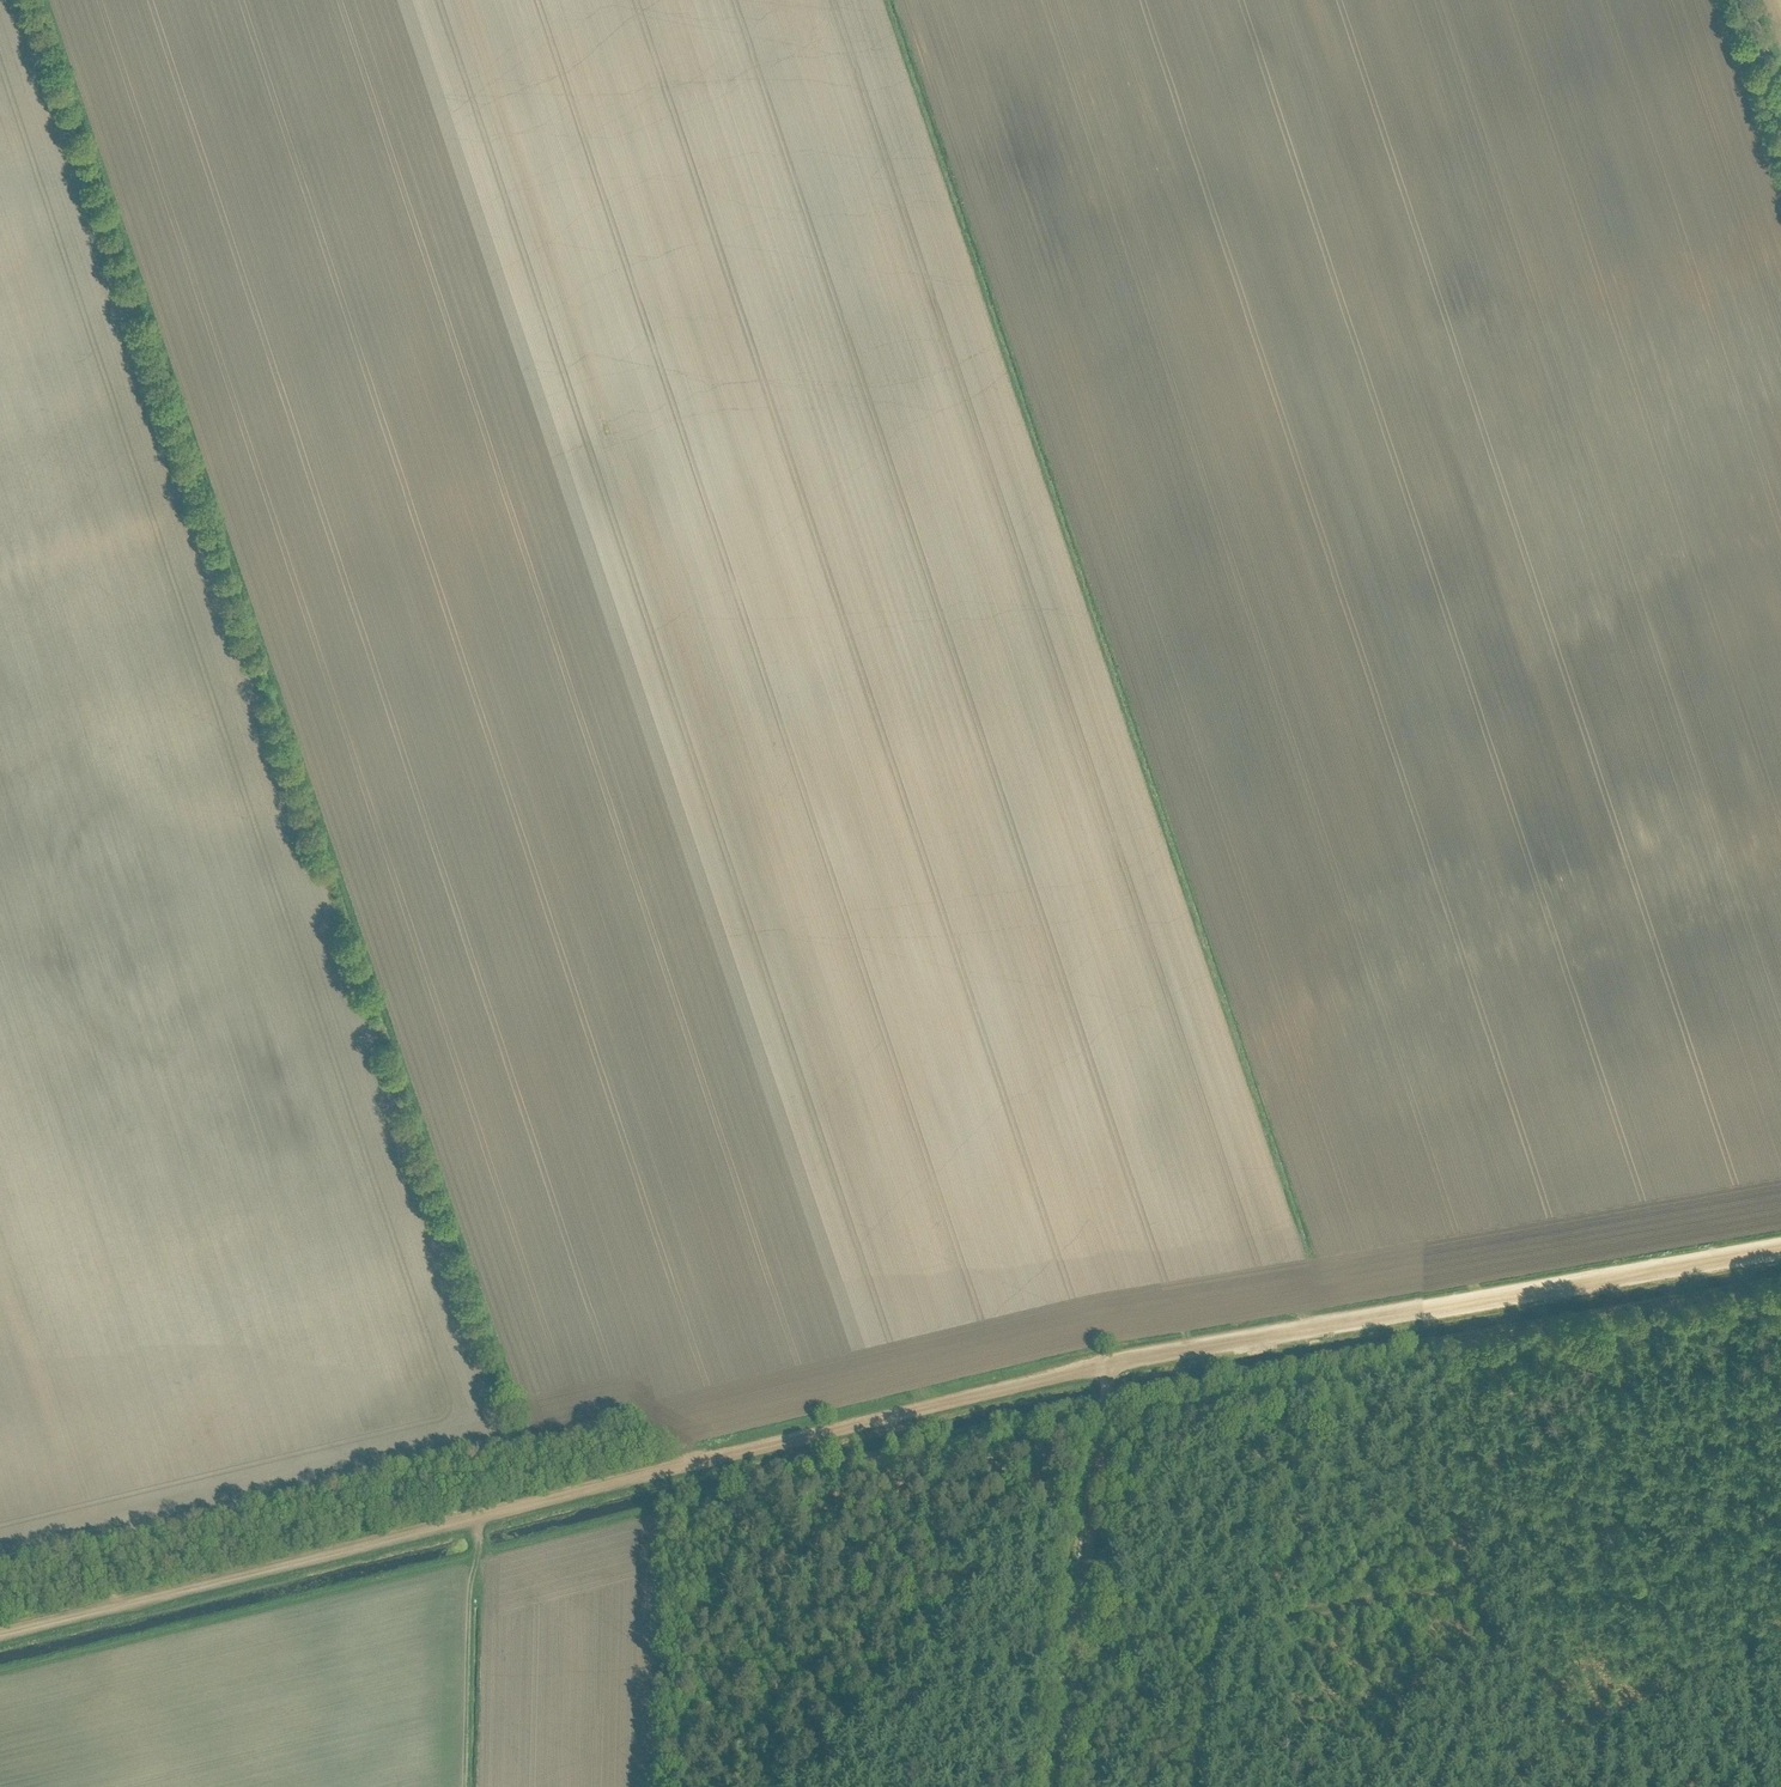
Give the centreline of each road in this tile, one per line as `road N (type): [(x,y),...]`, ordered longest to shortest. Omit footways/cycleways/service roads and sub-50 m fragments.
road 1 (track): [(0,1632),(1103,1366)]
road 2 (track): [(1103,1366),(1780,1250)]
road 3 (track): [(1780,1528),(1223,1629)]
road 4 (track): [(1080,1614),(1107,1398)]
road 5 (track): [(1060,1786),(1080,1614)]
road 6 (track): [(1223,1629),(1203,1786)]

